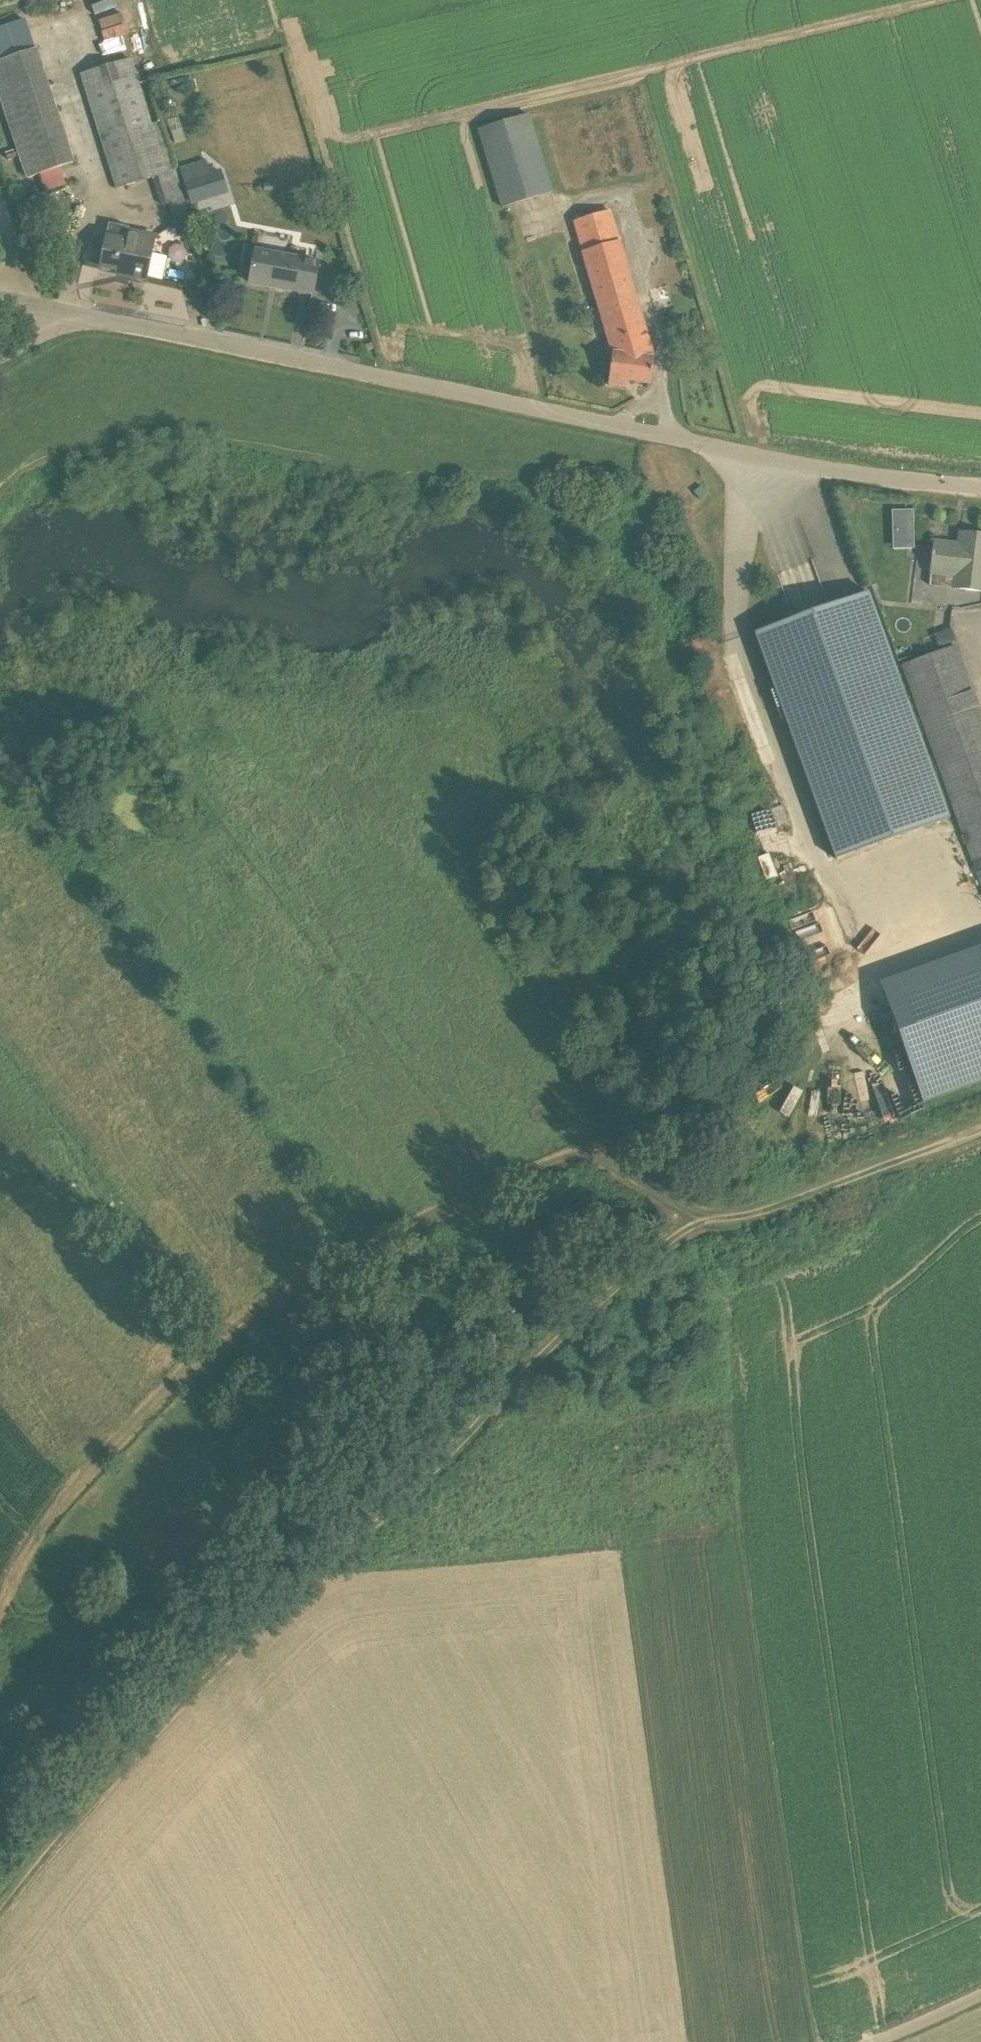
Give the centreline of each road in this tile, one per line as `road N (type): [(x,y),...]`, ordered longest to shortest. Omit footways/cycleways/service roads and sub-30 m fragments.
road 1 (track): [(0,1917),(190,1694),(299,1583),(704,1212)]
road 2 (unclassified): [(980,488),(721,449),(360,377),(54,304)]
road 3 (track): [(0,1608),(30,1542),(108,1448),(213,1350),(275,1306),(542,1167),(617,1168),(704,1212)]
road 4 (track): [(704,1212),(740,1219),(980,1129)]

